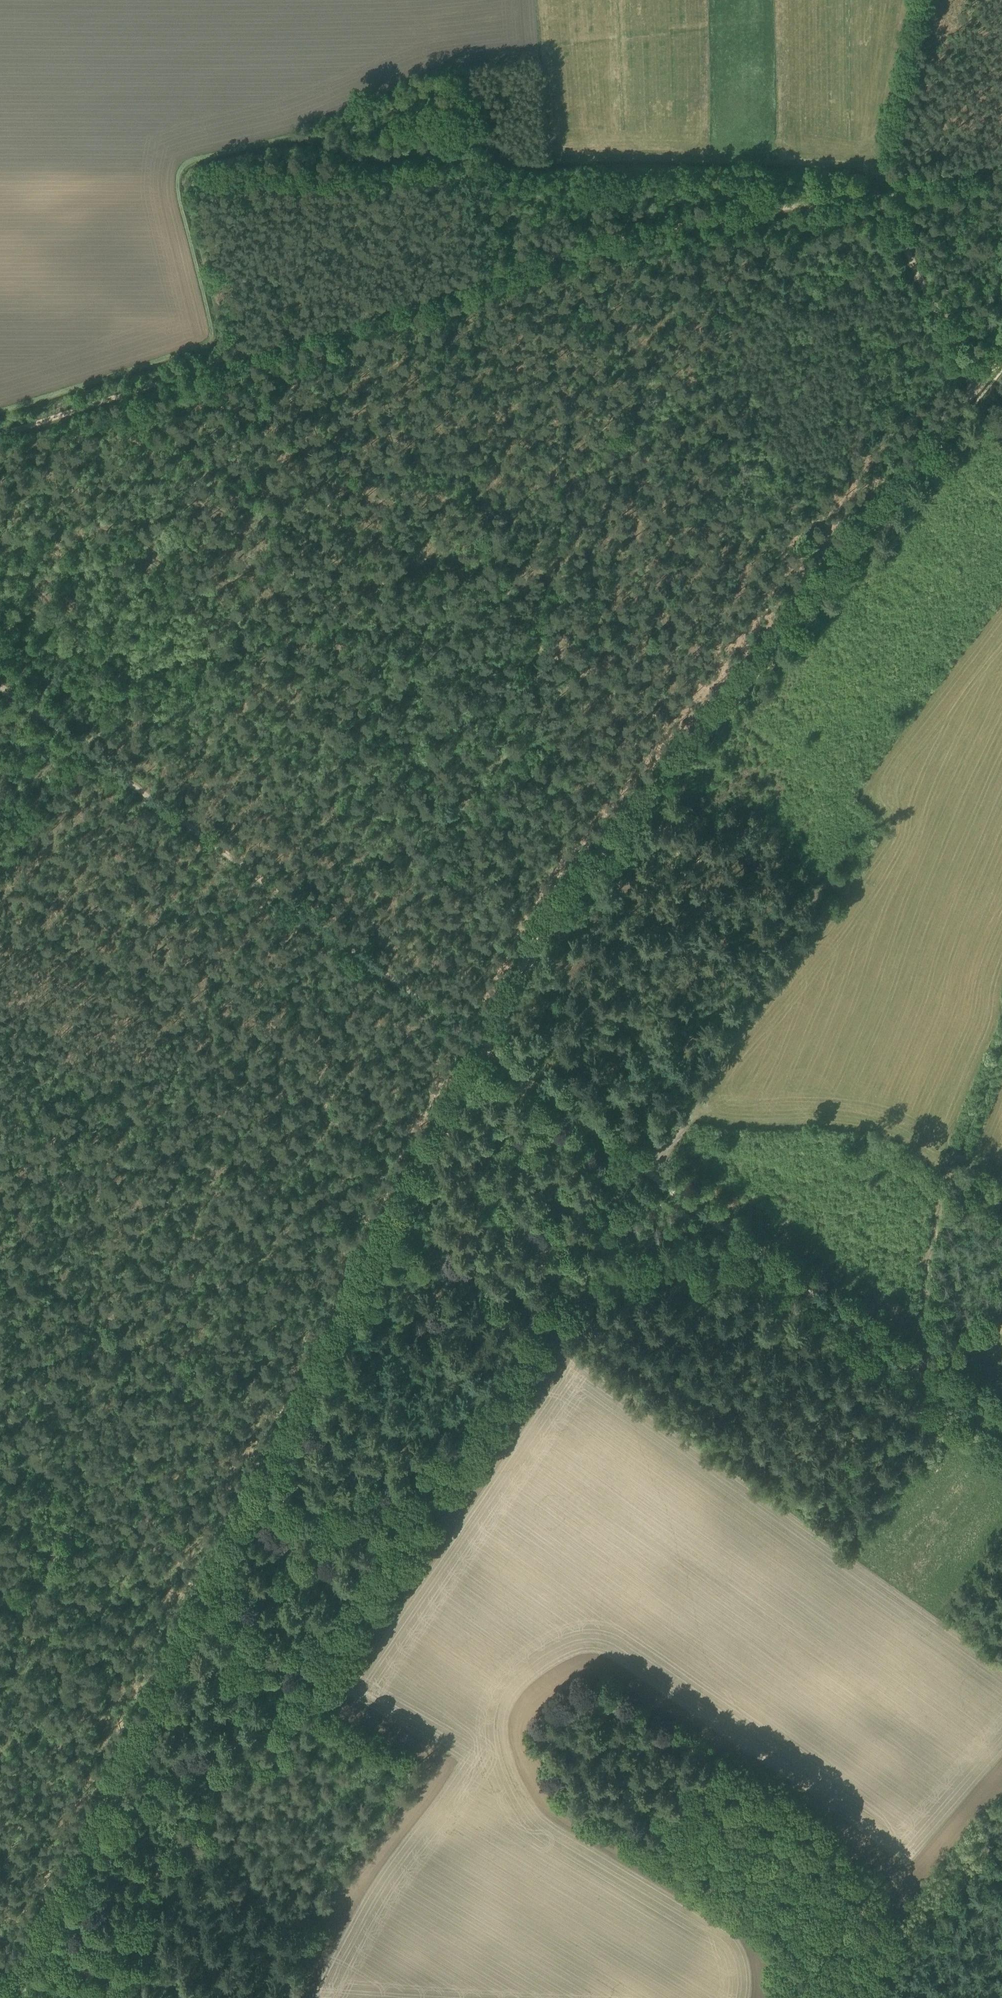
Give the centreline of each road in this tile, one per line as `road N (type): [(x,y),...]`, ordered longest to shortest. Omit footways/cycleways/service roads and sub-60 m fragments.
road 1 (track): [(11,1997),(478,1046)]
road 2 (track): [(877,191),(635,234),(0,435)]
road 3 (track): [(478,1046),(555,906),(697,741),(974,390)]
road 4 (track): [(1001,1428),(924,1379),(485,1051)]
road 5 (track): [(478,1046),(0,683)]
road 6 (track): [(953,1181),(929,1274),(924,1379),(947,1362),(984,1355)]
road 7 (track): [(974,390),(877,191)]
road 8 (track): [(1001,1845),(856,1997)]
road 9 (track): [(1001,173),(877,191)]

